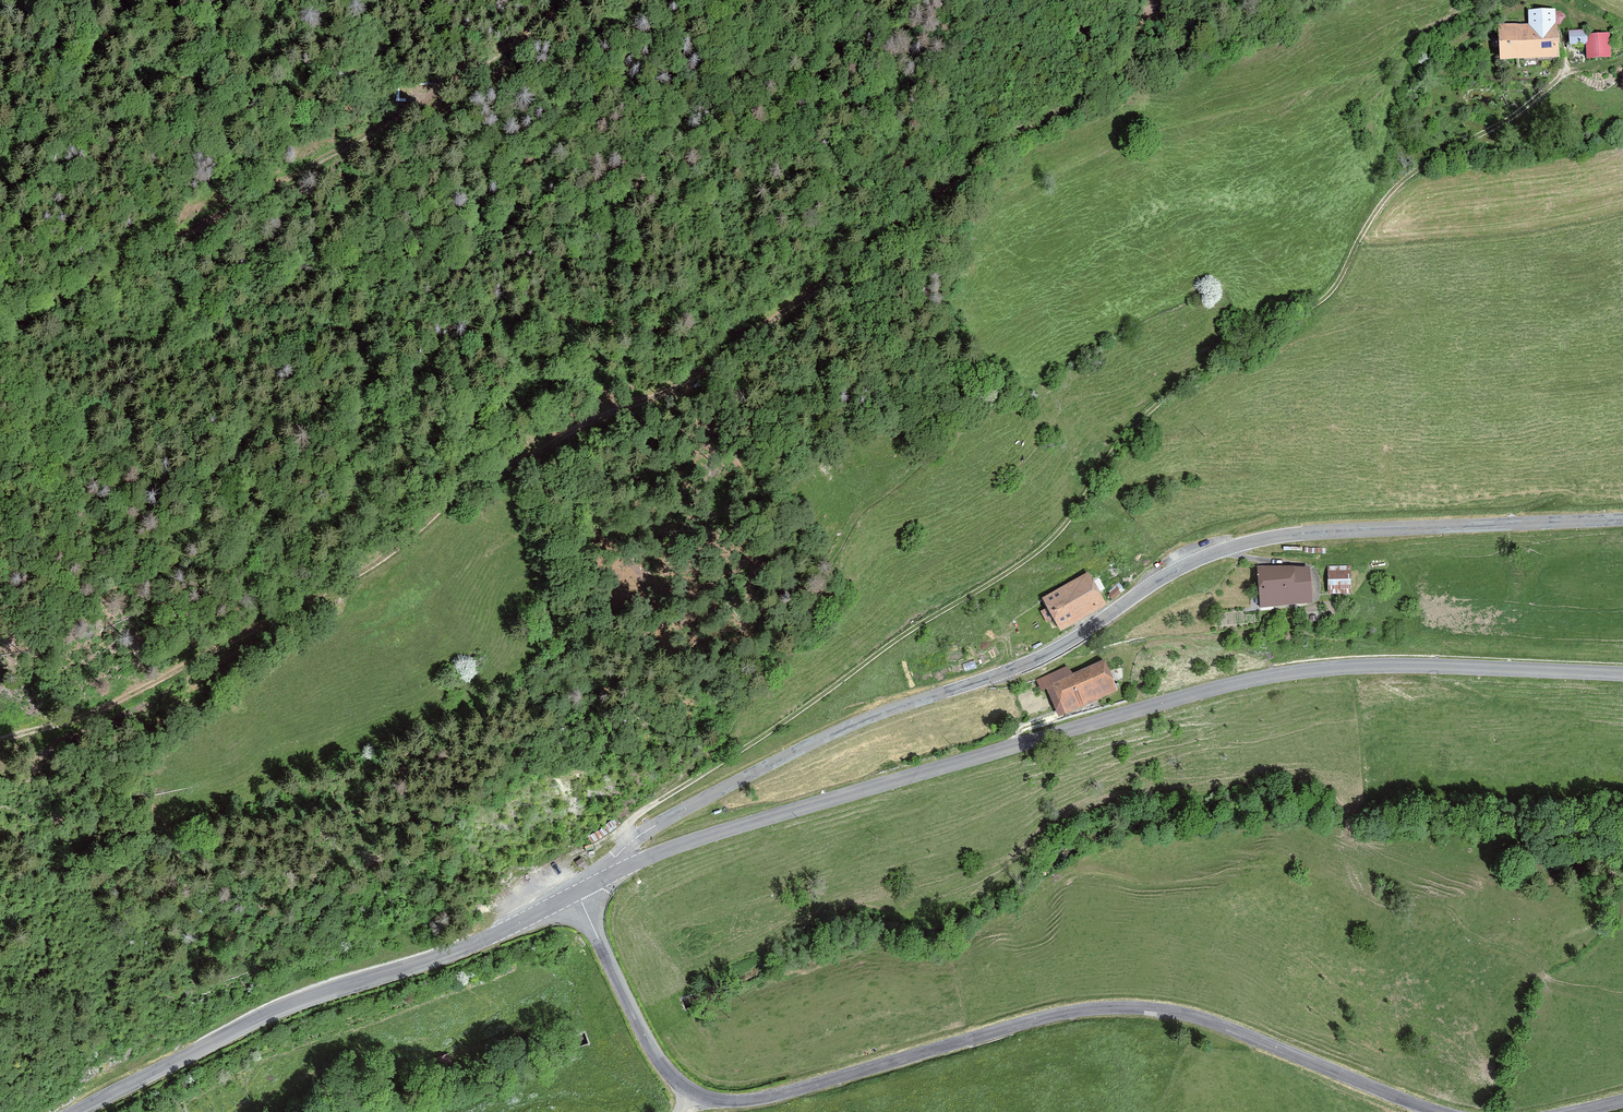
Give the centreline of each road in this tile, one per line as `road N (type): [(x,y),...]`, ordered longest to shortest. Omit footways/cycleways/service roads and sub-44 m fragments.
road 1 (track): [(0,357),(275,343),(379,325),(568,316),(754,334),(836,327),(906,310),(936,317),(954,393),(934,450),(859,510),(801,621),(719,745),(666,796)]
road 2 (track): [(0,746),(201,662),(367,572),(460,496),(536,459),(584,423),(678,389),(901,232),(991,150),(1122,70),(1231,41),(1308,0)]
road 3 (track): [(625,848),(626,826),(646,808),(1058,532),(1146,414),(1243,339),(1331,288),(1395,186),(1561,77),(1561,20)]
road 4 (tertiary): [(592,884),(638,837),(687,808),(837,732),(1030,662),(1218,551),(1311,533),(1622,519)]
road 5 (secondary): [(1622,674),(1423,665),(1254,678),(664,850),(592,884)]
road 6 (tertiary): [(1438,1111),(1217,1023),(1130,1007),(1052,1016),(769,1097),(707,1098),(678,1081),(647,1039),(577,892)]
road 7 (secondary): [(577,892),(470,945),(261,1017),(74,1111)]

